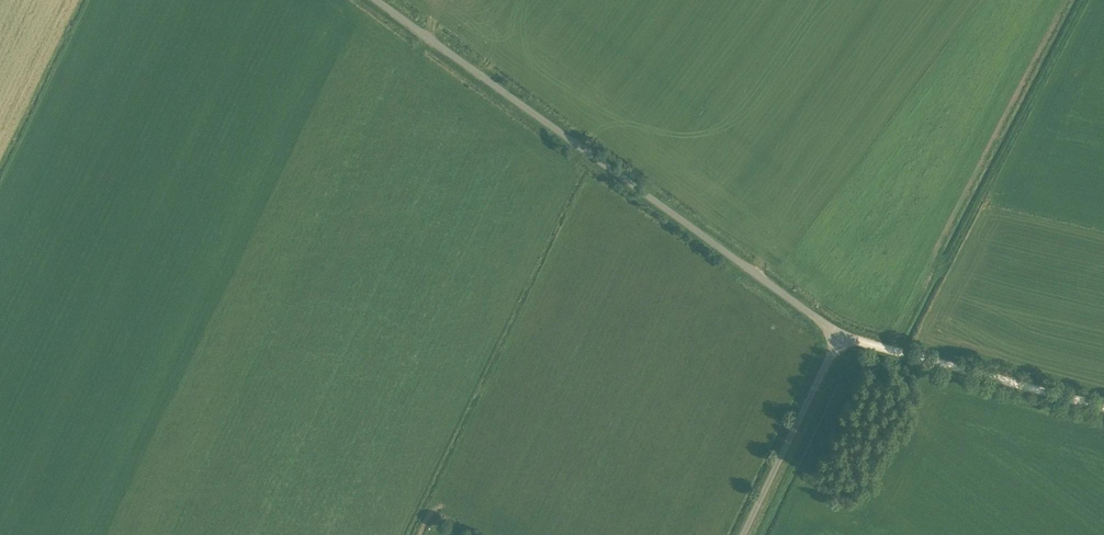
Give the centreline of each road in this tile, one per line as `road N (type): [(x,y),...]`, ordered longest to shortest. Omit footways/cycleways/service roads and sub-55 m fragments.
road 1 (unclassified): [(838,337),(668,202),(385,0)]
road 2 (unclassified): [(1103,407),(838,337)]
road 3 (unclassified): [(742,534),(838,337)]

